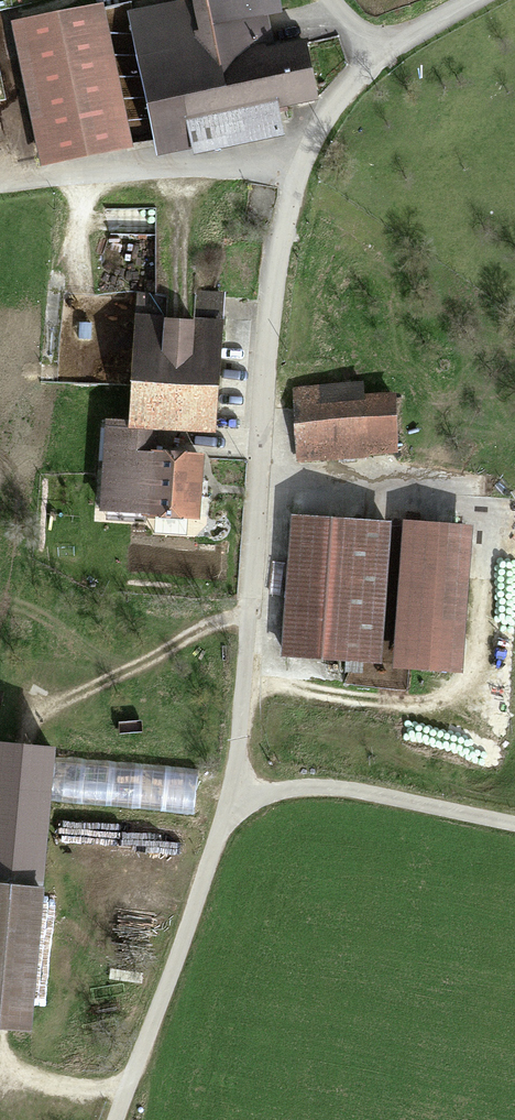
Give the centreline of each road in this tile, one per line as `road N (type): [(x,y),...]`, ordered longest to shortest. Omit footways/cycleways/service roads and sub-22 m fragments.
road 1 (residential): [(241,802),(267,355),(293,191),(329,88),(386,48),(484,0)]
road 2 (unclassified): [(120,1119),(241,802)]
road 3 (track): [(315,130),(0,173)]
road 4 (track): [(514,832),(369,798),(241,802)]
road 5 (track): [(124,1107),(0,1075)]

